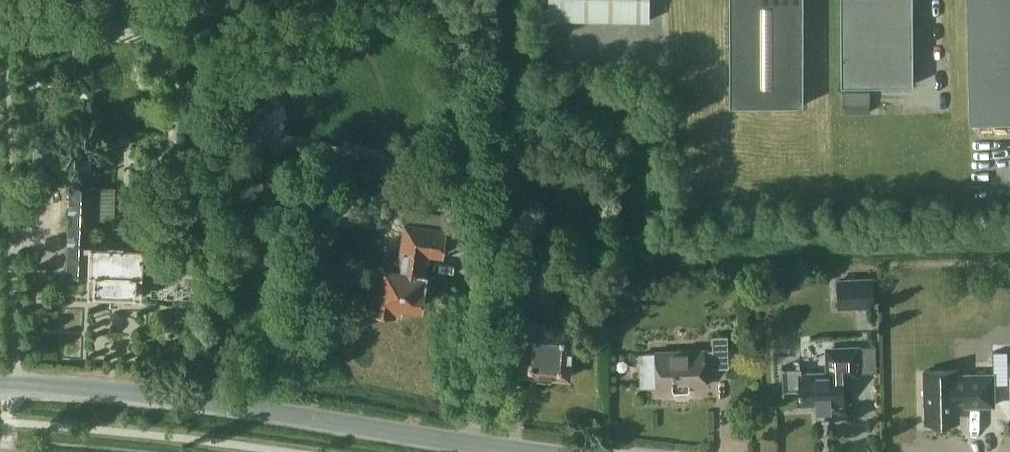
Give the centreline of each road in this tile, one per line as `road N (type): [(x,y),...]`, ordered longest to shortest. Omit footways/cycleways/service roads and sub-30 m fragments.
road 1 (tertiary): [(545,451),(193,399),(0,381)]

